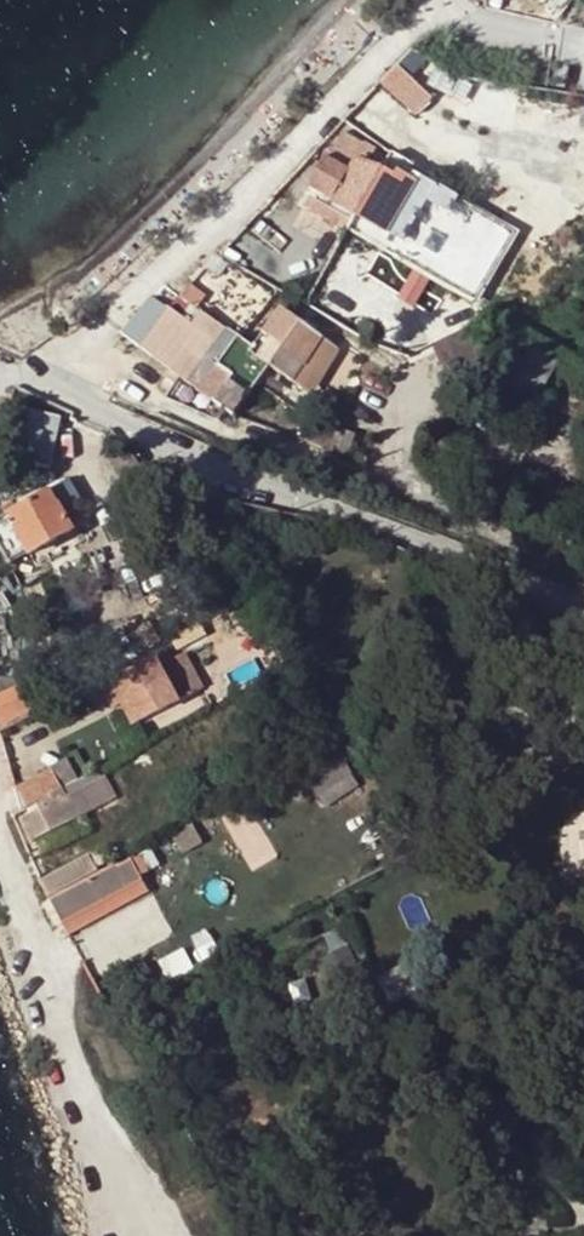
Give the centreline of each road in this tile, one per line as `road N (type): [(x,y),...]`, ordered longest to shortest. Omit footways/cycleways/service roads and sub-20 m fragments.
road 1 (residential): [(53,380),(180,455),(324,519),(478,567),(583,613)]
road 2 (unclassified): [(412,464),(418,490),(583,582)]
road 3 (unclassified): [(425,2),(474,25),(583,50)]

